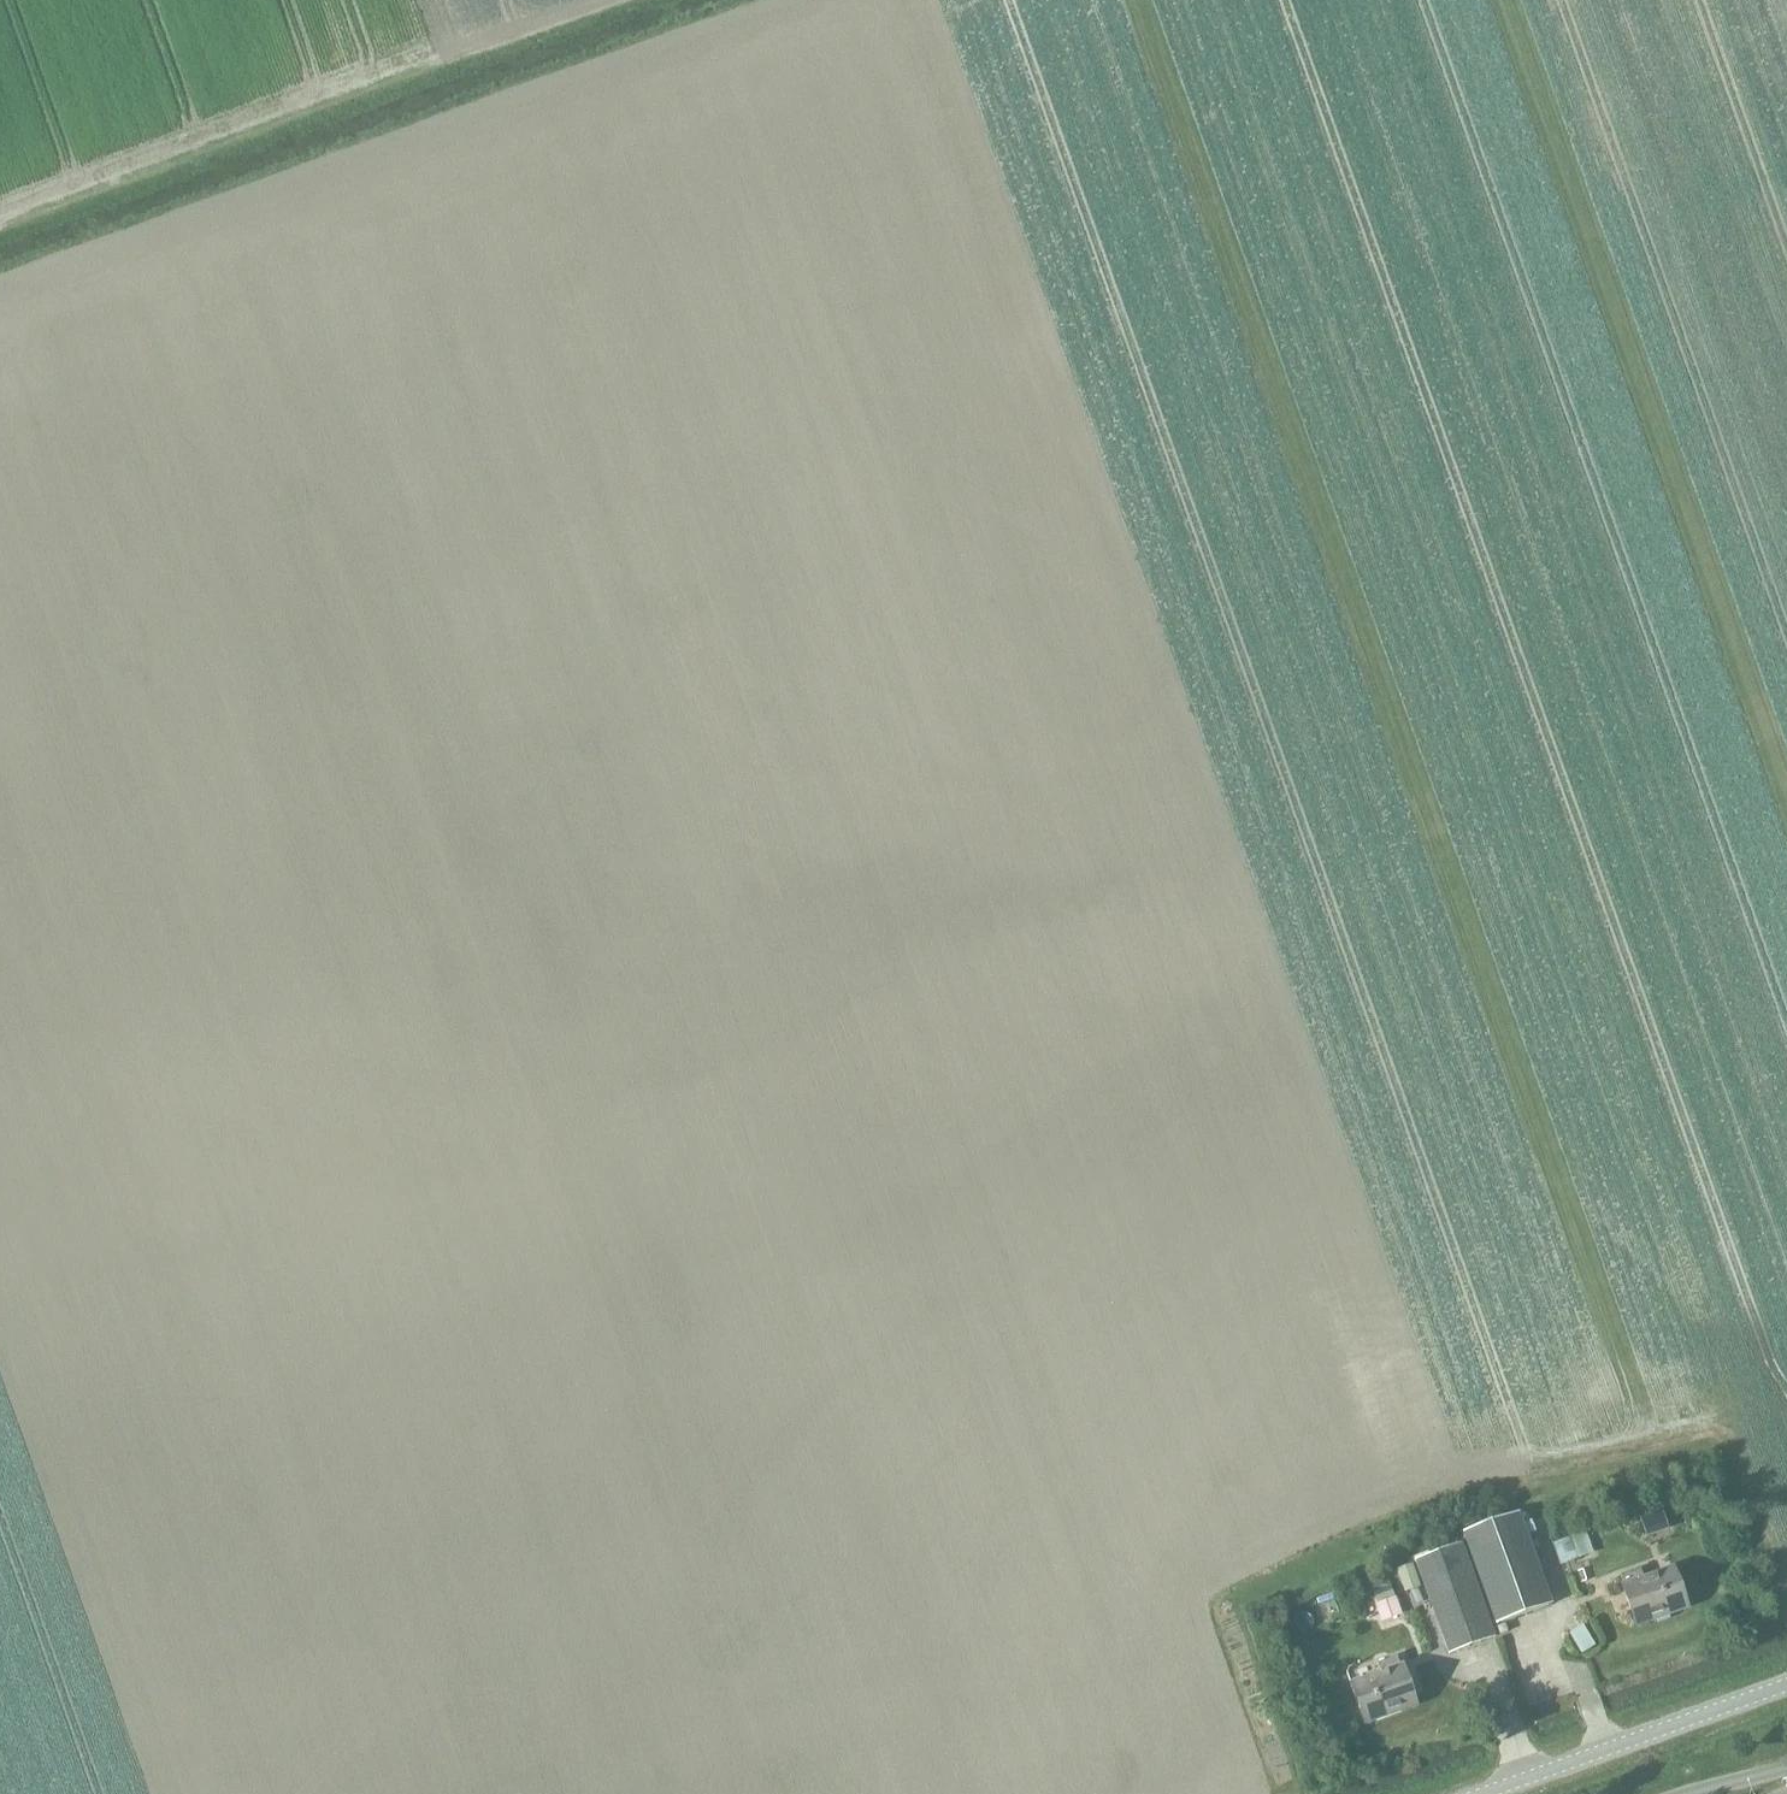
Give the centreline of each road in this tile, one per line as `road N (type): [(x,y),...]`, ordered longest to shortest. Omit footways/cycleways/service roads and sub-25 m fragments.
road 1 (unclassified): [(1480,1793),(1786,1684)]

